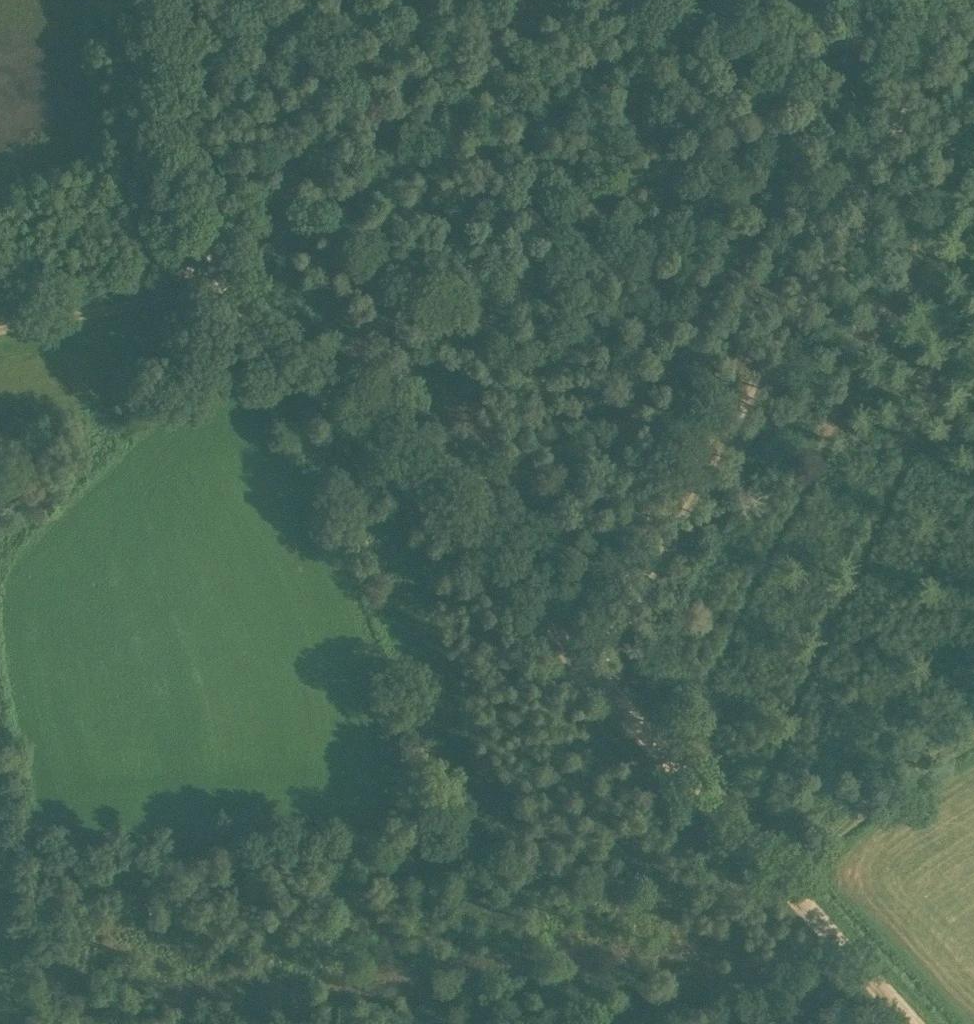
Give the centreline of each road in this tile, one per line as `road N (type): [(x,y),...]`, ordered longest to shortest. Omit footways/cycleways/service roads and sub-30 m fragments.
road 1 (track): [(960,0),(589,684)]
road 2 (track): [(589,684),(311,391),(205,258)]
road 3 (track): [(906,1023),(589,684)]
road 4 (track): [(205,258),(170,0)]
road 5 (track): [(0,327),(171,291),(205,258)]

